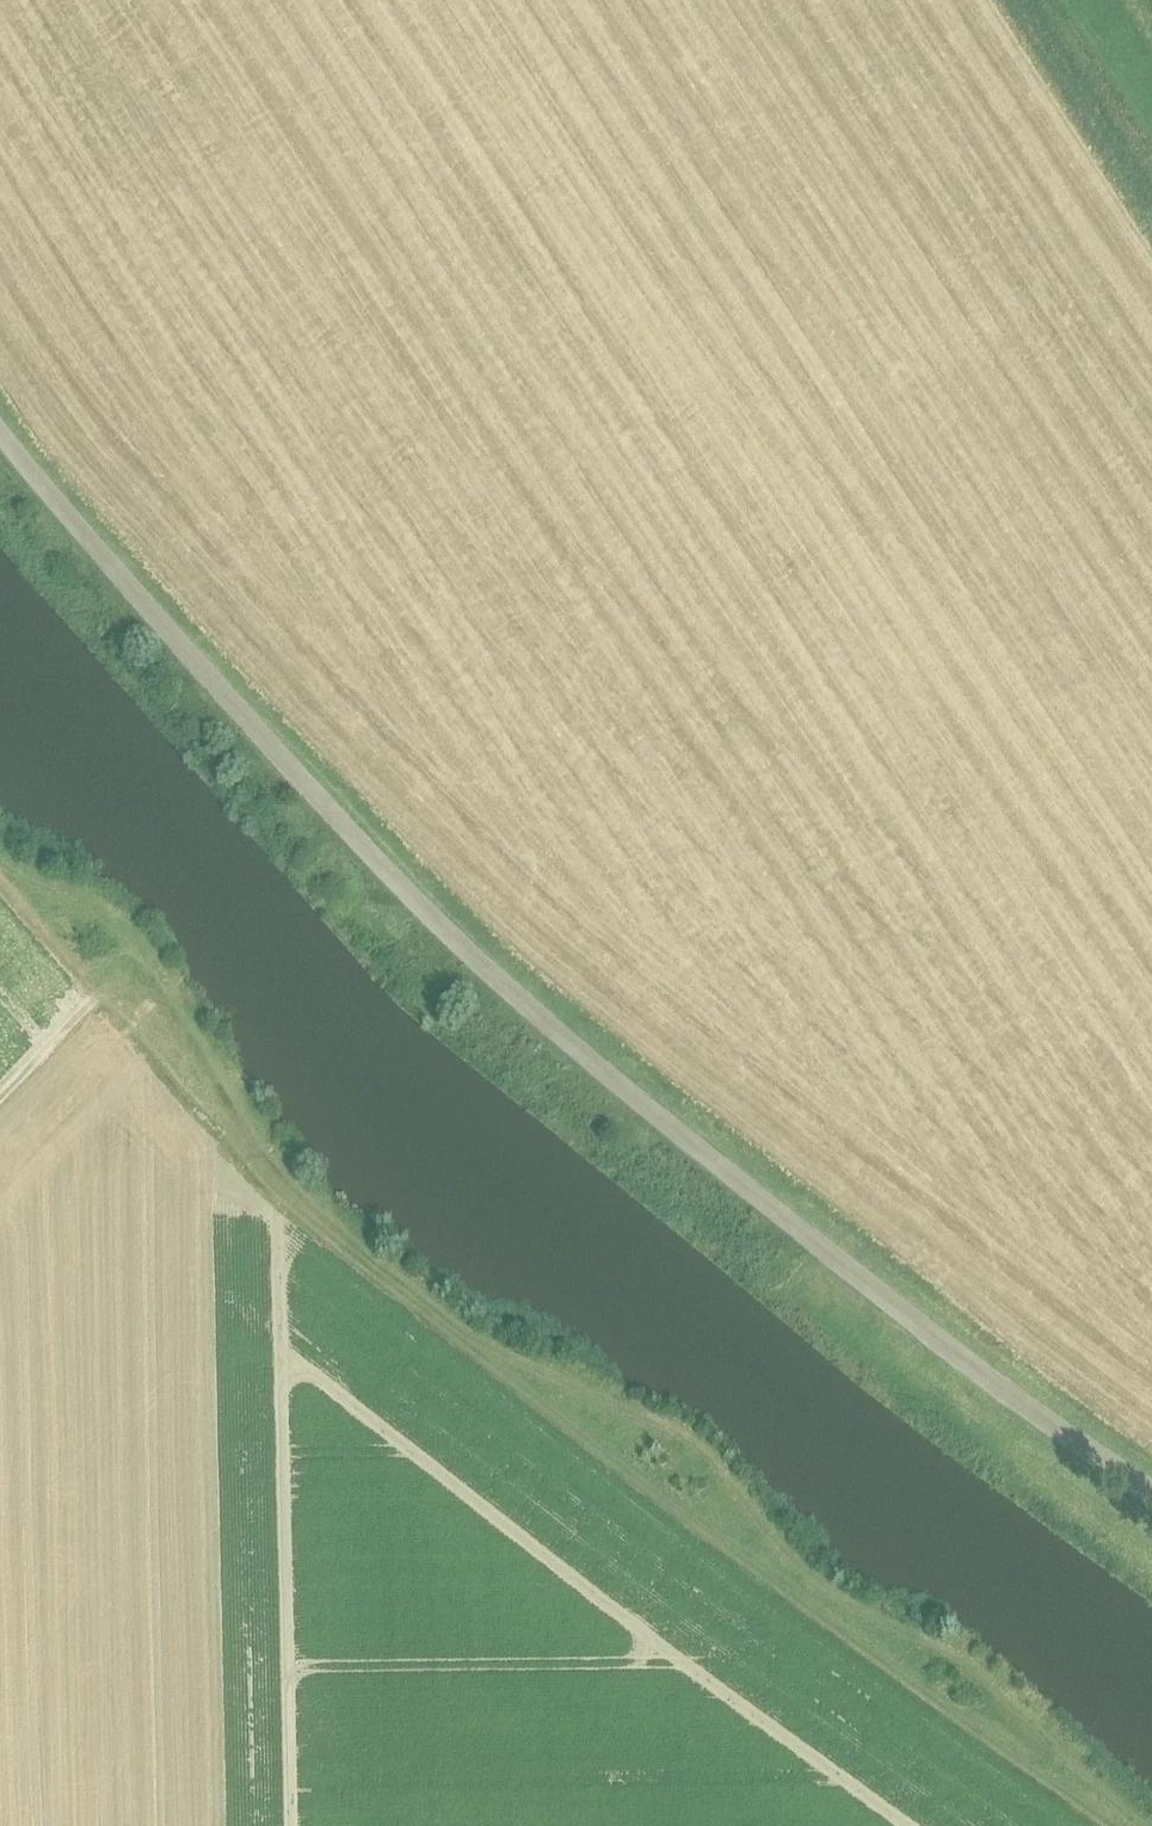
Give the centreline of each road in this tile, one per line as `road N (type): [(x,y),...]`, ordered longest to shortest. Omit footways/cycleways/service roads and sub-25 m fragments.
road 1 (track): [(1151,1492),(919,1324),(478,961),(379,869),(0,435)]
road 2 (track): [(0,1099),(93,1002)]

